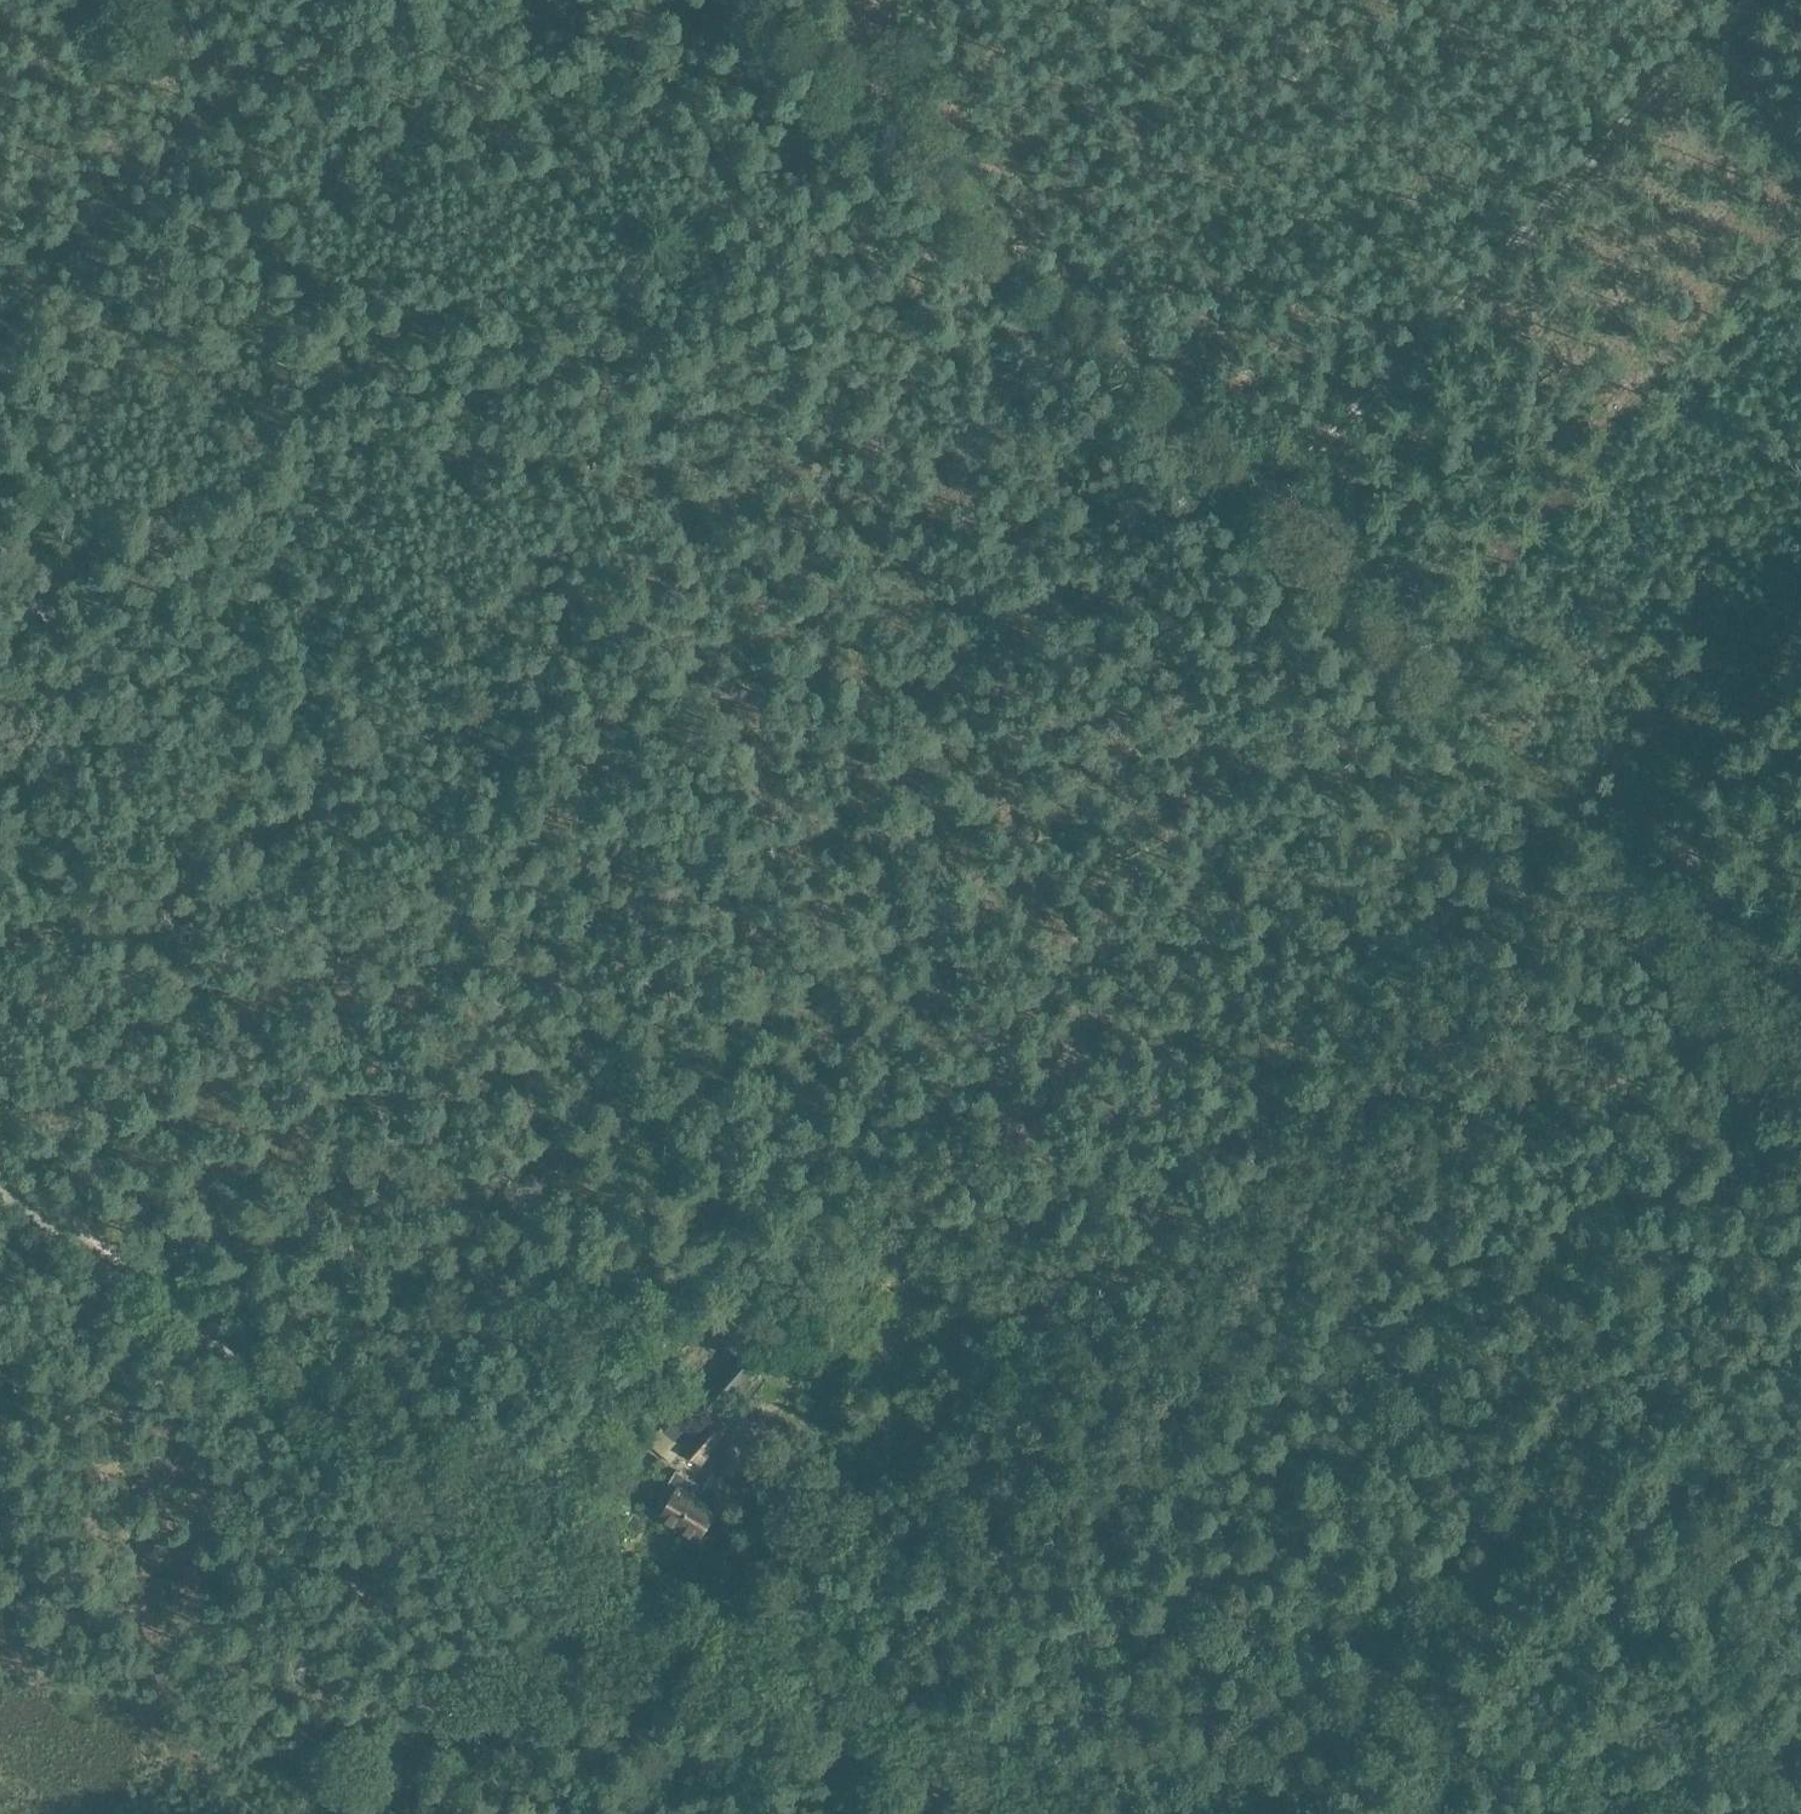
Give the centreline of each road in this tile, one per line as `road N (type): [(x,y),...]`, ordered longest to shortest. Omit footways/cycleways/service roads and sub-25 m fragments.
road 1 (track): [(815,0),(1800,1050)]
road 2 (track): [(1002,1813),(277,1366),(0,1169)]
road 3 (track): [(1748,0),(1344,424),(1267,482)]
road 4 (track): [(0,331),(317,0)]
road 5 (track): [(0,1366),(56,1330),(131,1262)]
road 6 (track): [(1710,39),(1800,138)]

